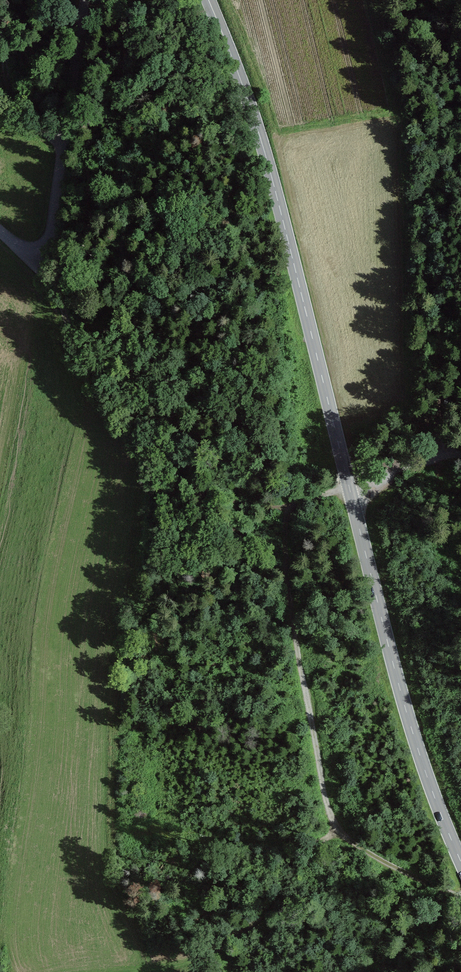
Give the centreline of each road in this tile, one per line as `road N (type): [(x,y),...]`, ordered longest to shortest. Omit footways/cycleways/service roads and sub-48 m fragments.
road 1 (tertiary): [(208,0),(261,140),(400,688),(460,862)]
road 2 (track): [(40,256),(101,403),(128,436),(201,491),(244,507),(284,509),(460,452)]
road 3 (track): [(201,491),(238,538),(285,575),(336,825)]
road 4 (unclassified): [(85,0),(53,236),(40,256),(28,255),(0,229)]
road 5 (track): [(1,0),(17,111),(63,141)]
road 6 (track): [(336,825),(368,853),(460,895)]

